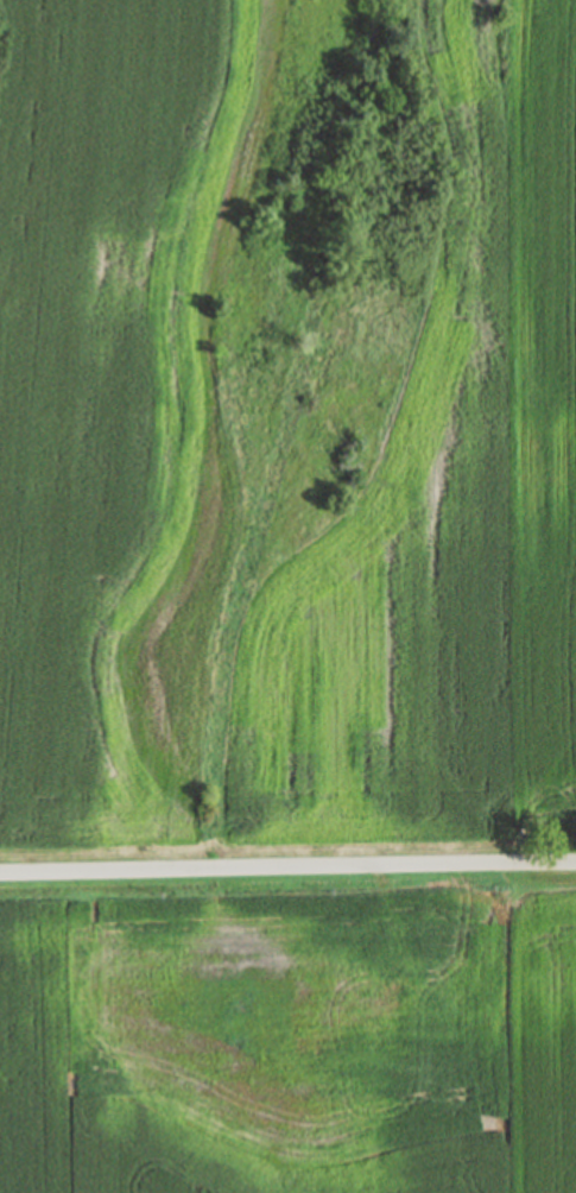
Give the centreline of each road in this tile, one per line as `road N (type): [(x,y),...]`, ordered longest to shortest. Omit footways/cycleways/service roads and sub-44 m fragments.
road 1 (residential): [(575,862),(0,869)]

